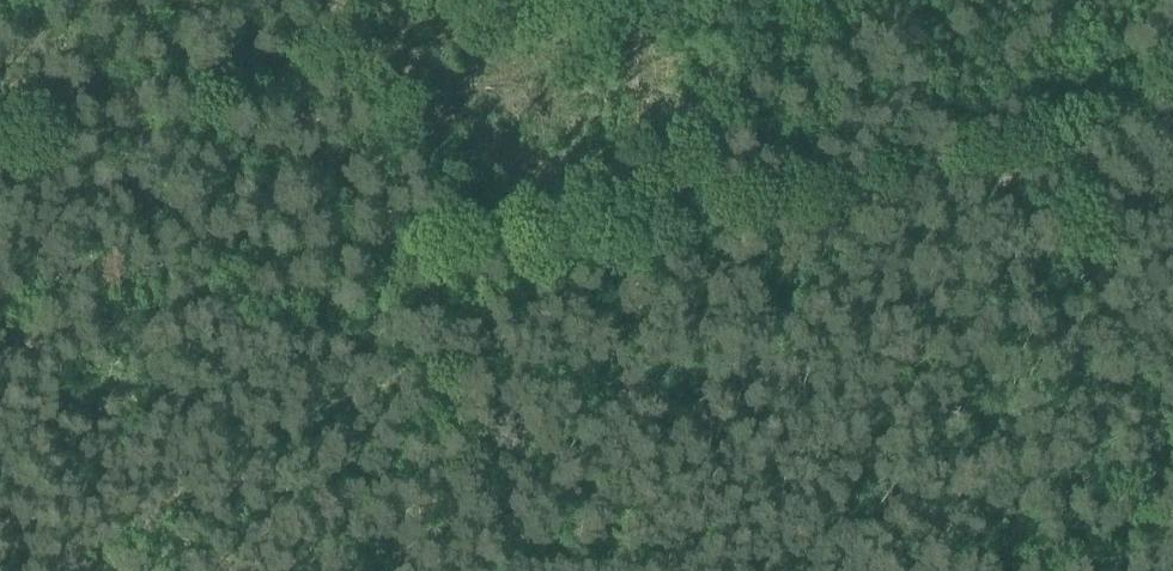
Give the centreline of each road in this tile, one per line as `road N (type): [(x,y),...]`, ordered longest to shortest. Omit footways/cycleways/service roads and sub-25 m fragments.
road 1 (track): [(0,357),(399,269),(680,223)]
road 2 (track): [(680,223),(1059,145),(1172,92)]
road 3 (track): [(399,269),(504,570)]
road 4 (track): [(770,0),(698,150),(681,194),(680,223)]

